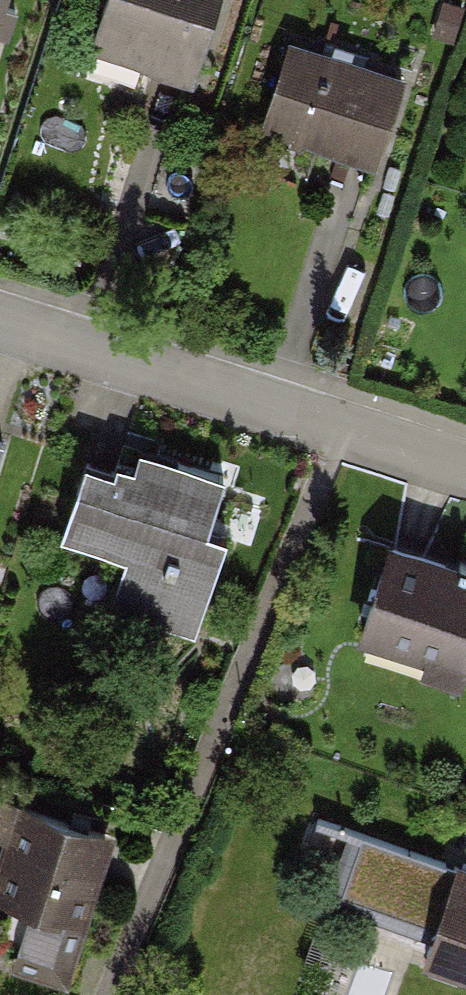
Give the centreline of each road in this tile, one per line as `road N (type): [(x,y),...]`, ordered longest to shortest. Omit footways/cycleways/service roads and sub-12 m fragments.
road 1 (residential): [(112,994),(341,430)]
road 2 (residential): [(341,430),(0,320)]
road 3 (residential): [(465,471),(341,430)]

